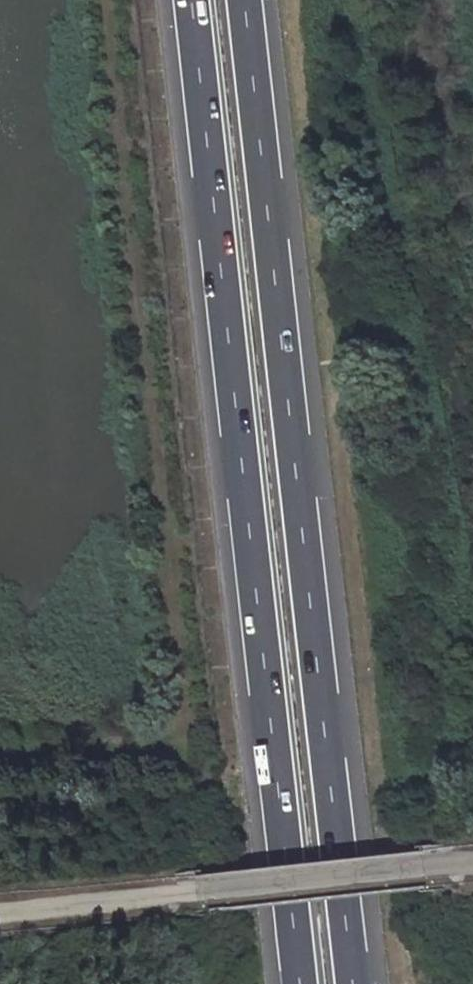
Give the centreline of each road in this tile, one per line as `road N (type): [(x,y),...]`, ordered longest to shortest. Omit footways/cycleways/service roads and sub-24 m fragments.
road 1 (motorway): [(193,0),(301,983)]
road 2 (motorway): [(354,983),(247,0)]
road 3 (unclassified): [(472,866),(0,907)]

